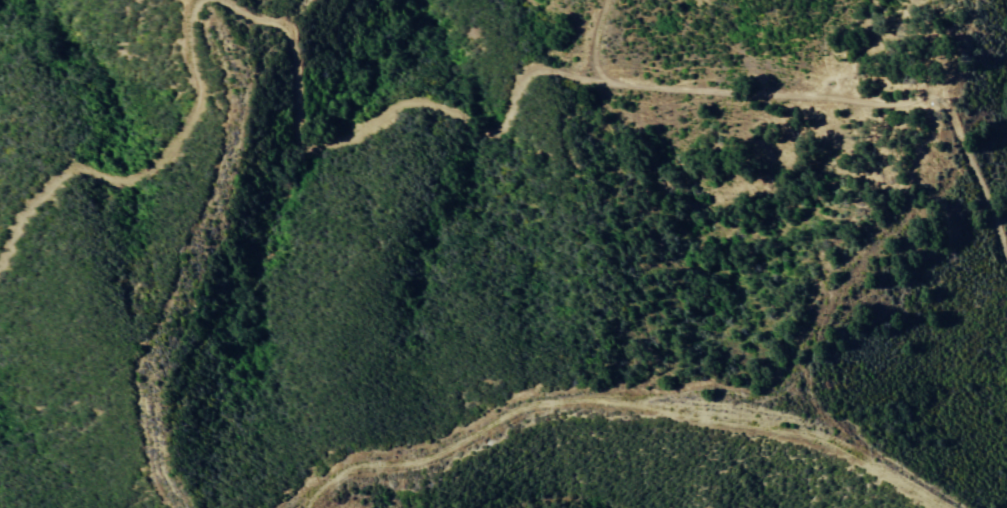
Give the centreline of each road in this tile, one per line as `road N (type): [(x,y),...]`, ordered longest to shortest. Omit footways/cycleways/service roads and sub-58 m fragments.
road 1 (track): [(1006,271),(950,105),(655,88),(538,58),(513,109),(386,162),(349,130),(286,8),(250,0)]
road 2 (track): [(931,507),(757,408),(552,402),(430,460),(305,482),(277,507)]
road 3 (track): [(203,0),(194,62),(201,100),(165,146),(133,172),(90,155),(44,177),(0,247)]

